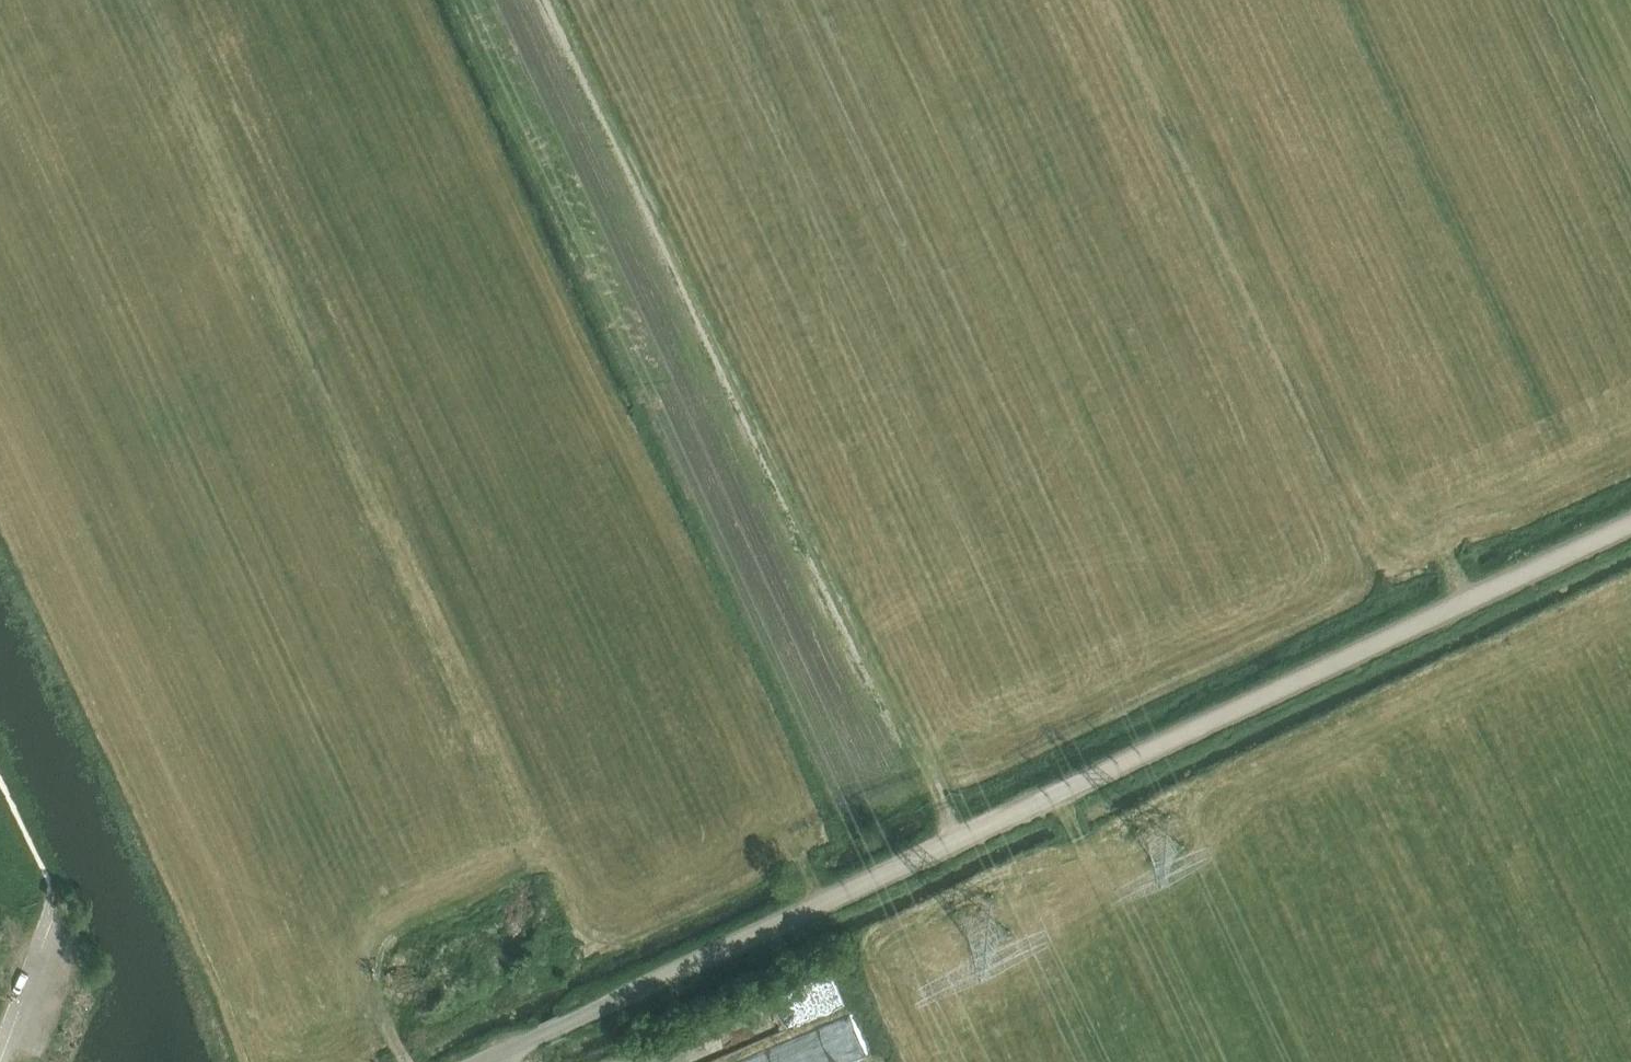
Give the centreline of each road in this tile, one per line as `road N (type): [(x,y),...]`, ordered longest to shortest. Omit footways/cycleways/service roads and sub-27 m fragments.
road 1 (unclassified): [(488,1061),(1630,526)]
road 2 (unclassified): [(0,1061),(60,898)]

